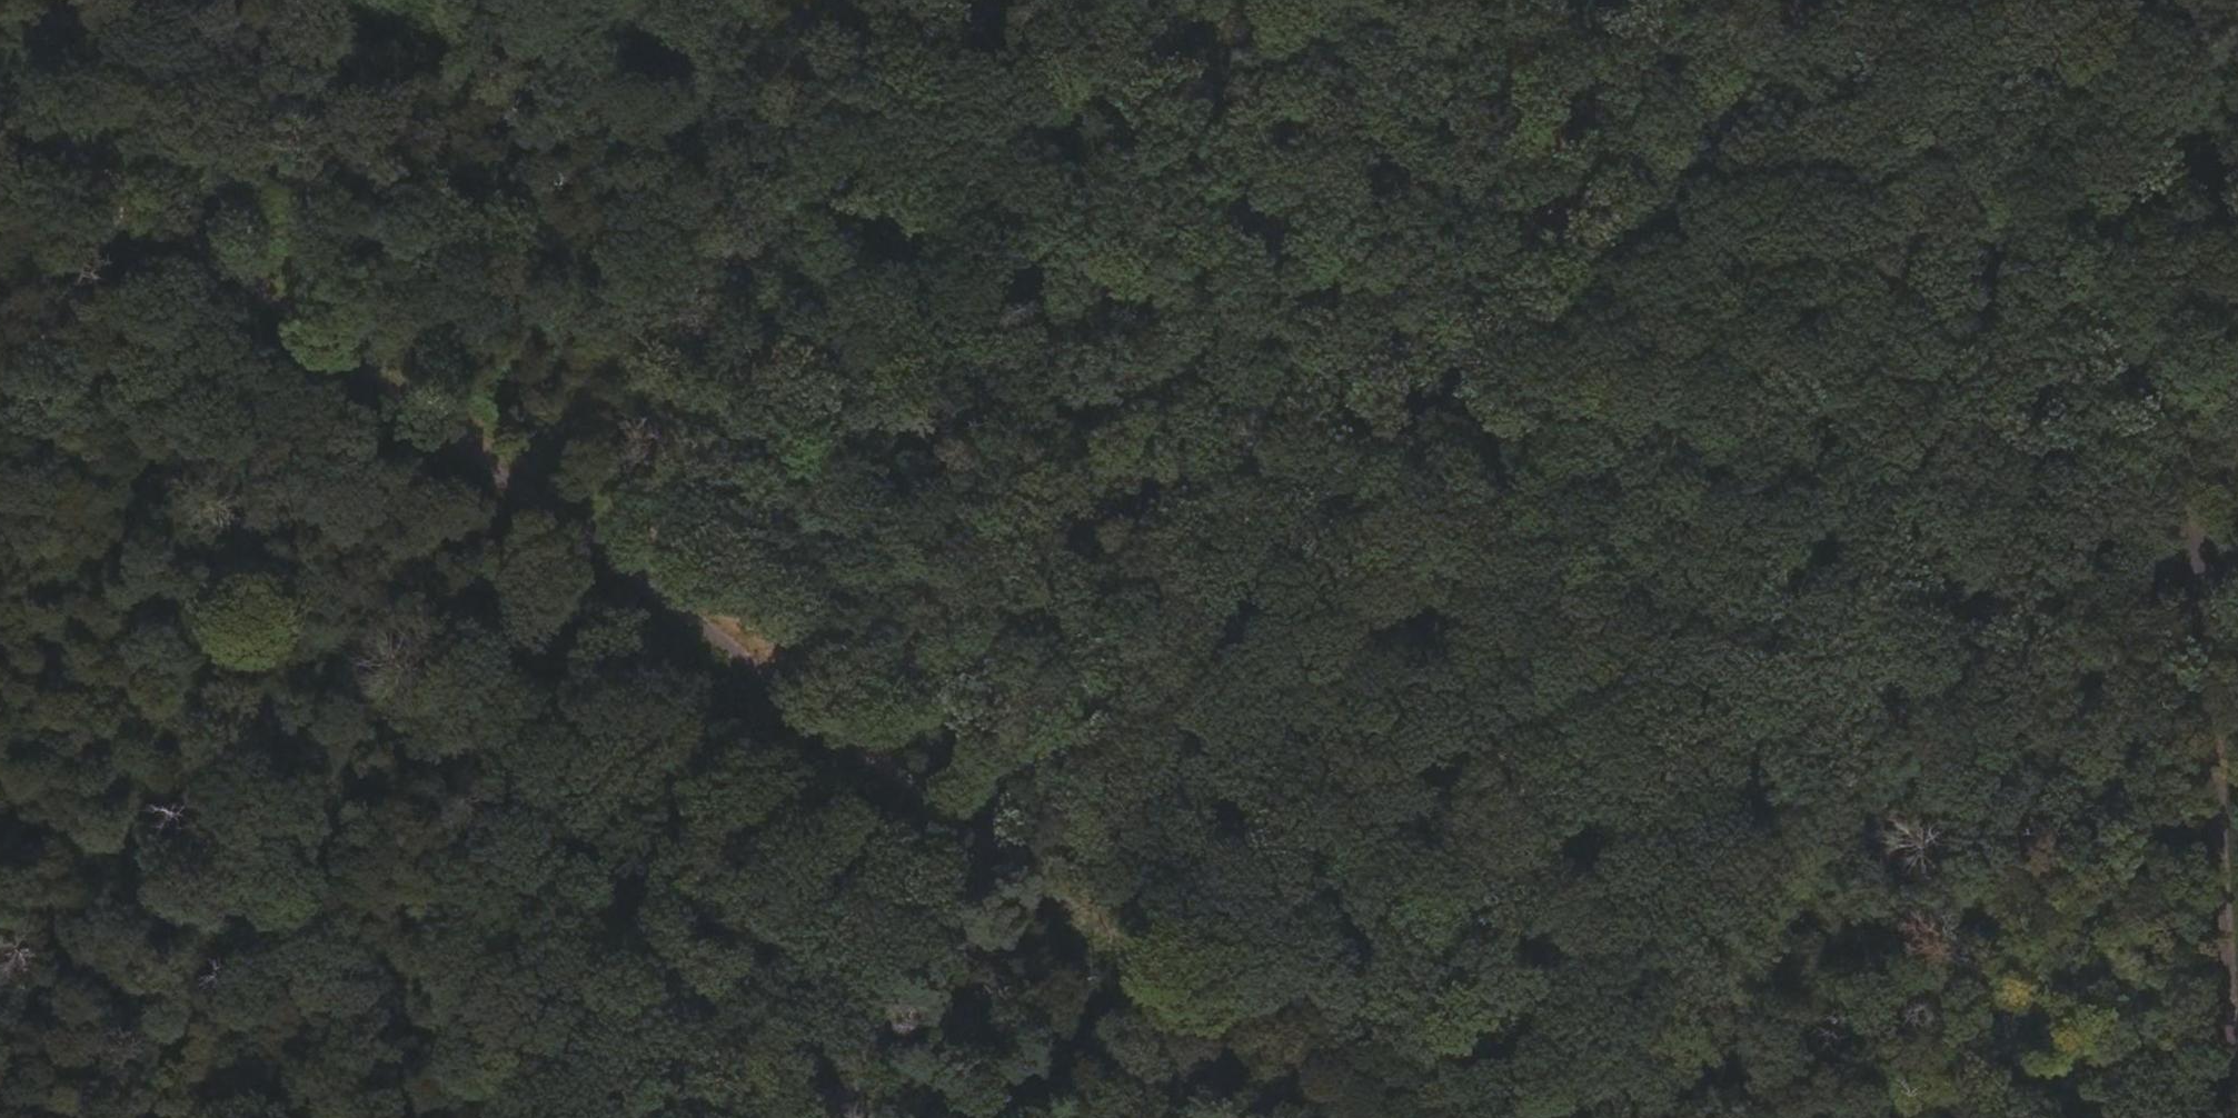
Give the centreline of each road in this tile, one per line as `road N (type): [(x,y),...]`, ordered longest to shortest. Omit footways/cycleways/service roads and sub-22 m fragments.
road 1 (track): [(1328,1117),(0,105)]
road 2 (track): [(2183,0),(2237,922)]
road 3 (track): [(0,446),(126,201),(313,0)]

